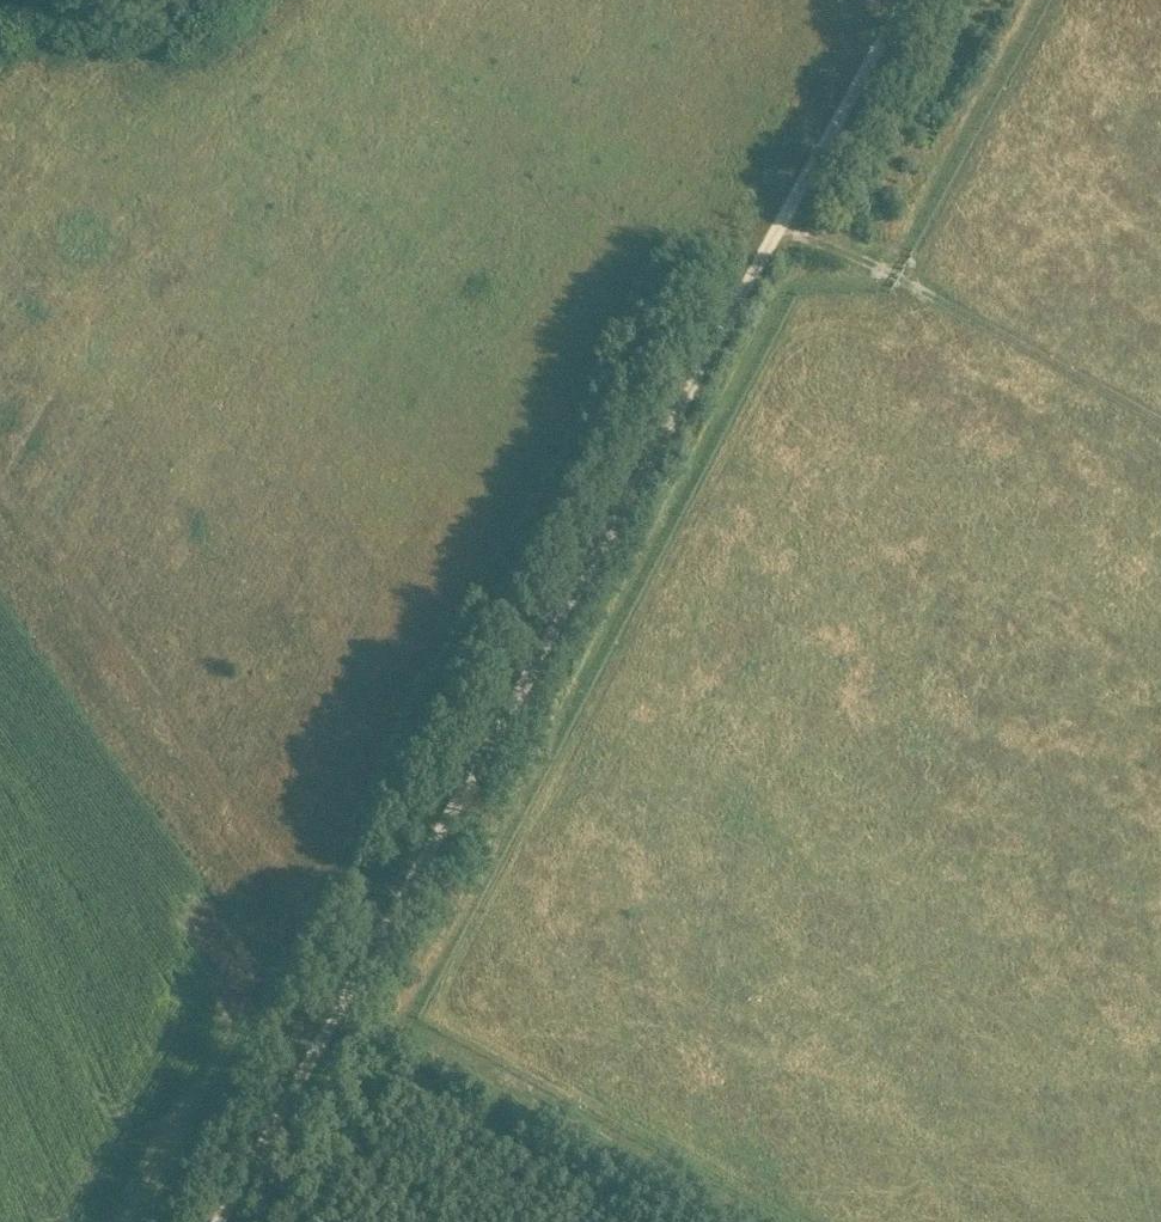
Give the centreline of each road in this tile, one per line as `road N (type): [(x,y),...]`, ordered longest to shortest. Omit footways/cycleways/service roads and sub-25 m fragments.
road 1 (track): [(221,1221),(904,0)]
road 2 (track): [(1160,423),(783,218)]

